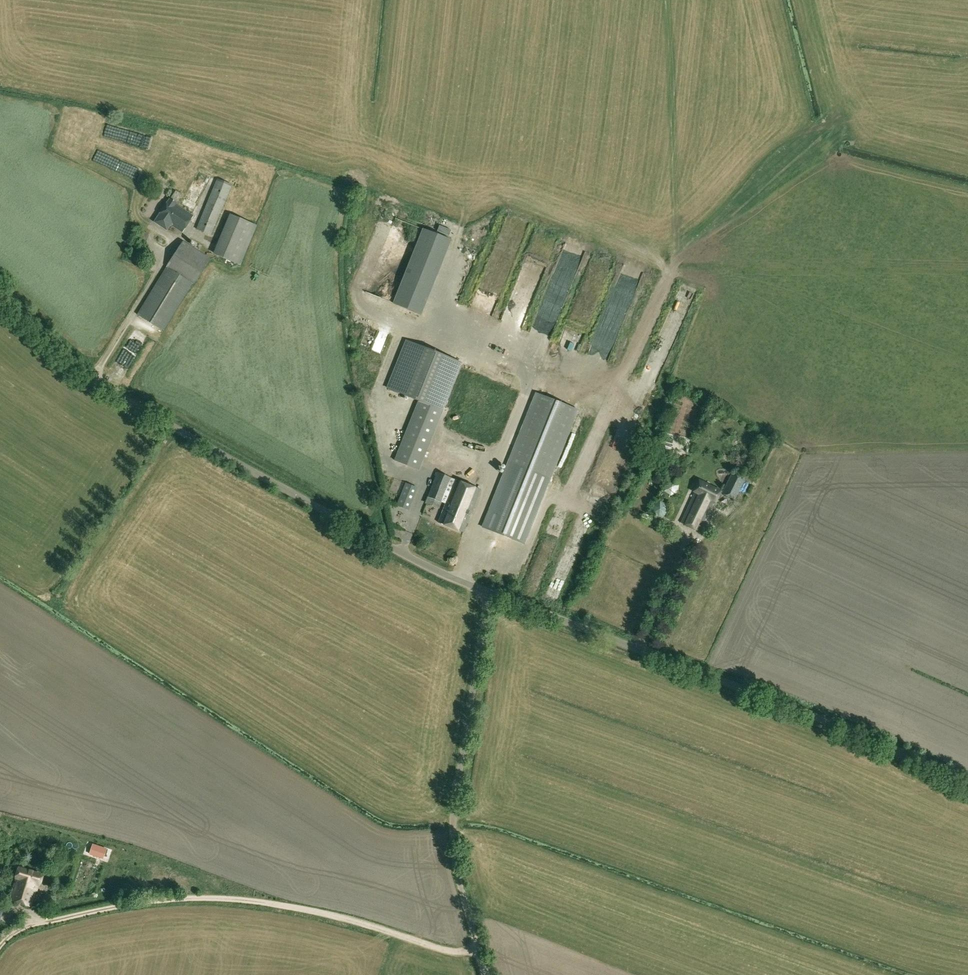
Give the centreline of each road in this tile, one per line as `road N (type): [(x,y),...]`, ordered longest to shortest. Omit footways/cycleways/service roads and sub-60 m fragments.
road 1 (unclassified): [(487,594),(115,397),(0,306)]
road 2 (unclassified): [(967,780),(487,594)]
road 3 (track): [(477,950),(455,952),(317,913),(220,901),(145,905),(27,928),(0,952)]
road 4 (unclassified): [(477,950),(453,857),(454,810),(487,594)]

